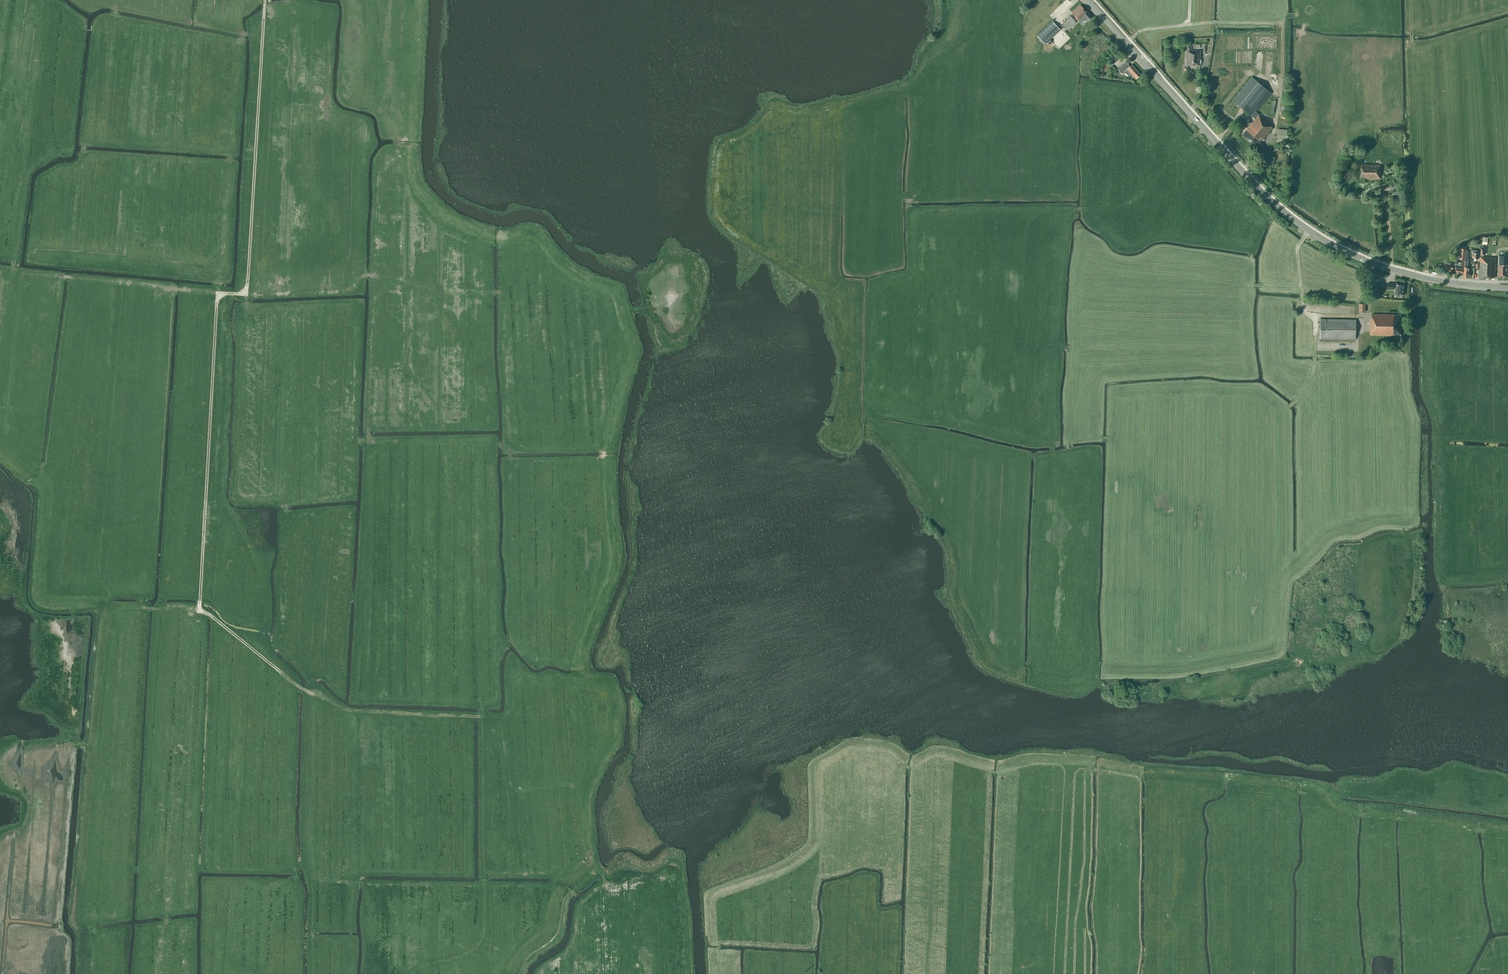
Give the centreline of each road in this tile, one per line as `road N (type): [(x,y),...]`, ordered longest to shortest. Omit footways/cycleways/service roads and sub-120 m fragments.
road 1 (tertiary): [(1507,289),(1384,267),(1299,224),(1088,0)]
road 2 (track): [(1282,80),(1283,23),(1141,31),(1127,44)]
road 3 (track): [(1309,231),(1297,247),(1304,308),(1315,329),(1314,369),(1289,407)]
road 4 (track): [(1203,128),(1133,196),(1074,210)]

